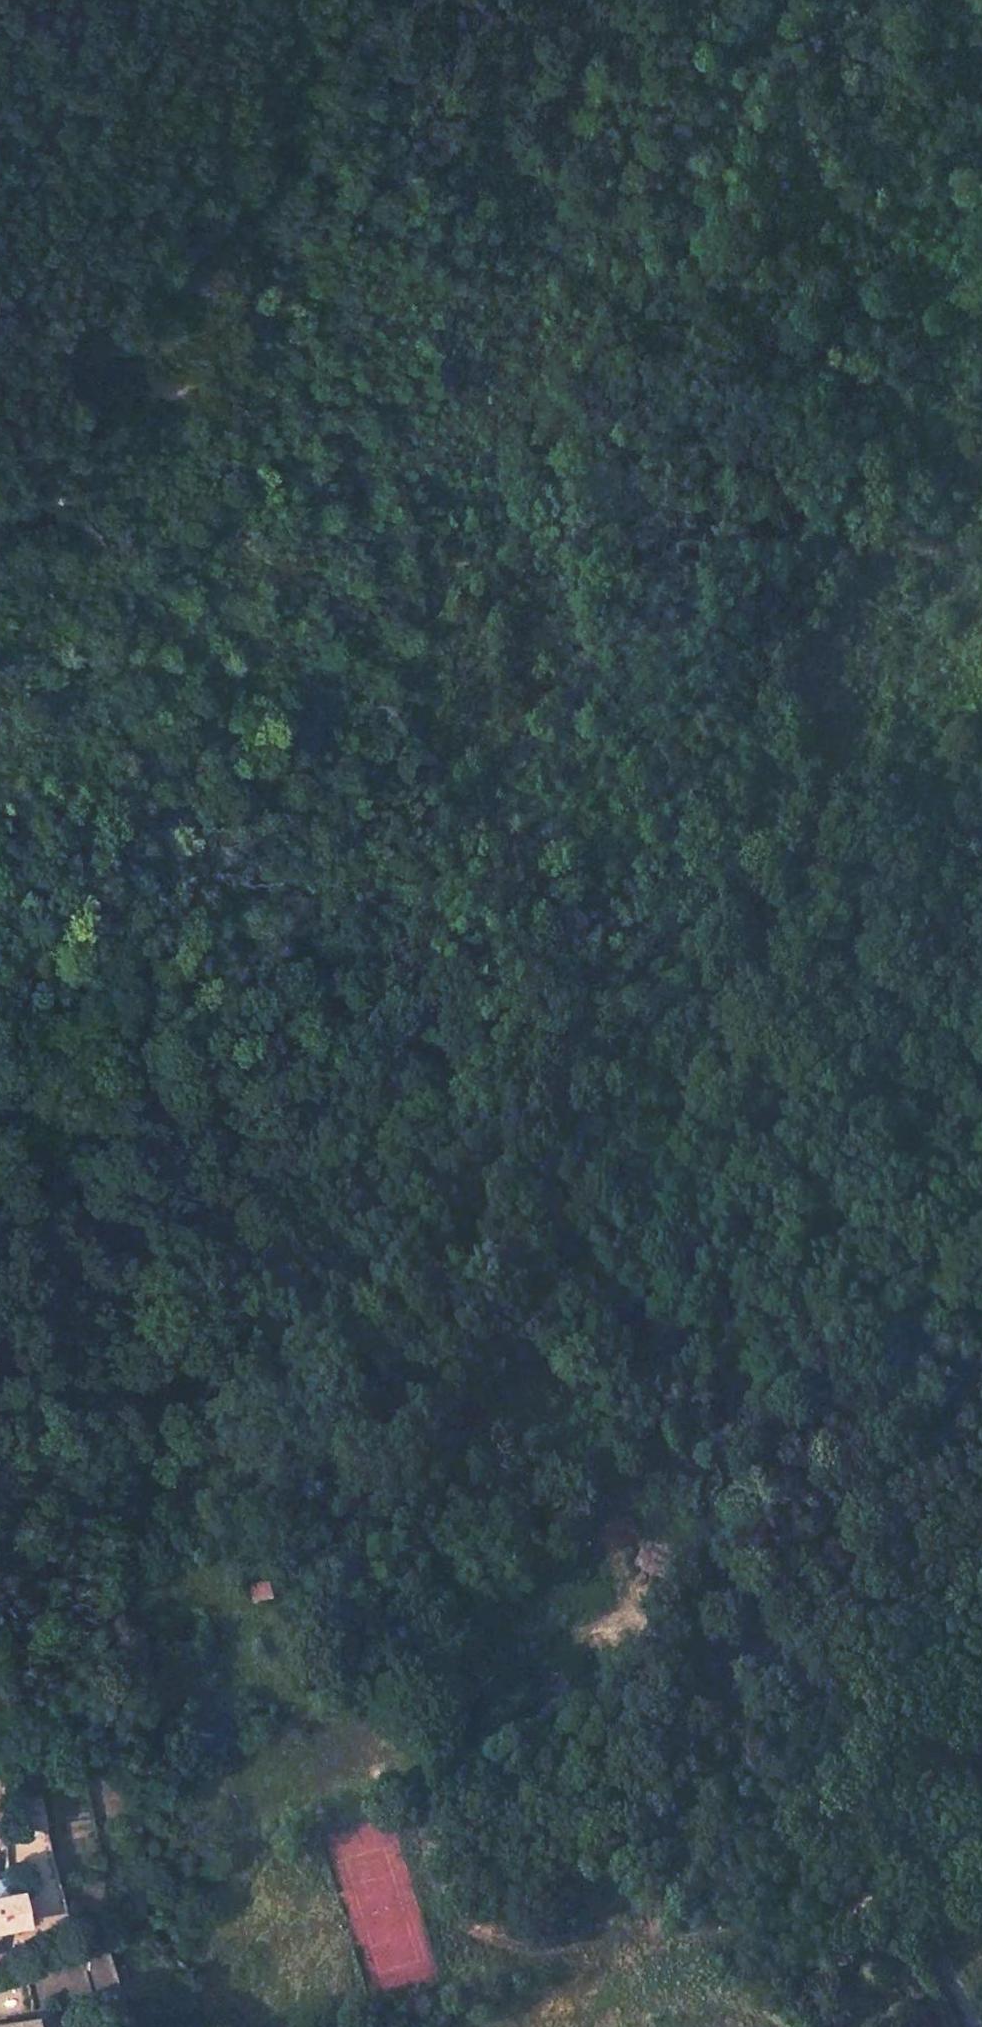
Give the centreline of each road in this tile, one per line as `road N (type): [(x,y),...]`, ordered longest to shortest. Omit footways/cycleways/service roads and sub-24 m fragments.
road 1 (unclassified): [(973,2026),(901,1891),(732,1729),(729,1673),(762,1648),(785,1654),(956,1761),(981,1766)]
road 2 (track): [(901,1891),(729,1939),(531,1944),(478,1937),(448,1925),(434,1891),(424,1832),(430,1801)]

